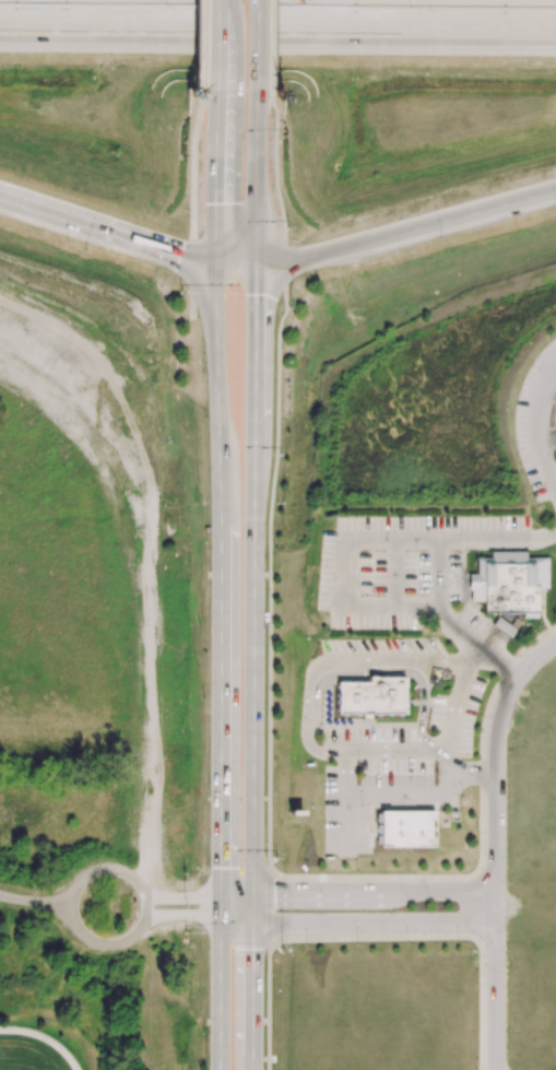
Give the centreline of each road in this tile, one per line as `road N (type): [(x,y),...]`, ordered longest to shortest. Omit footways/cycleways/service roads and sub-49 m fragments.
road 1 (secondary): [(253,925),(255,90)]
road 2 (secondary): [(213,259),(221,921)]
road 3 (motorway): [(0,32),(555,33)]
road 4 (residential): [(494,892),(220,895)]
road 5 (residential): [(221,921),(494,922)]
road 6 (motorway): [(312,257),(555,188)]
road 7 (secondary): [(214,91),(213,259)]
road 8 (motorway): [(0,198),(149,246)]
road 9 (secondary): [(221,921),(220,1069)]
road 10 (secondary): [(253,1069),(253,925)]
road 11 (motorway): [(149,246),(196,287),(214,353)]
road 12 (motorway): [(256,358),(272,282),(312,257)]

